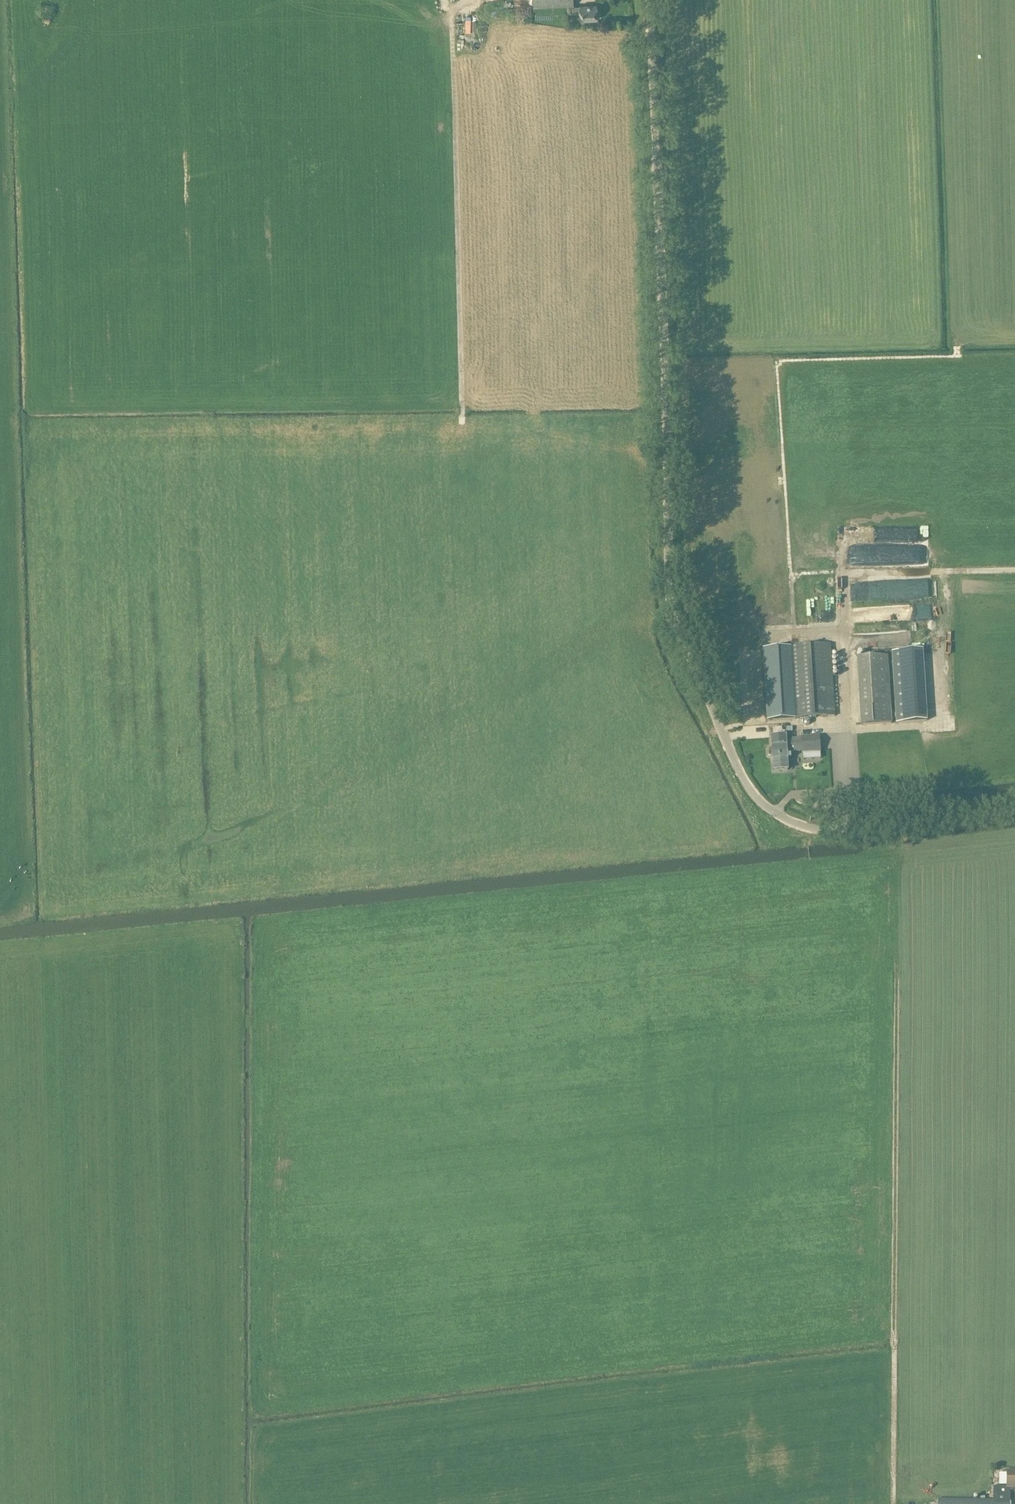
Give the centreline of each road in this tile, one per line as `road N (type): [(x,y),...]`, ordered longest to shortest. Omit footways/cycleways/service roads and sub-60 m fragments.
road 1 (unclassified): [(1014,811),(808,828),(760,799),(735,762),(670,611),(649,0)]

